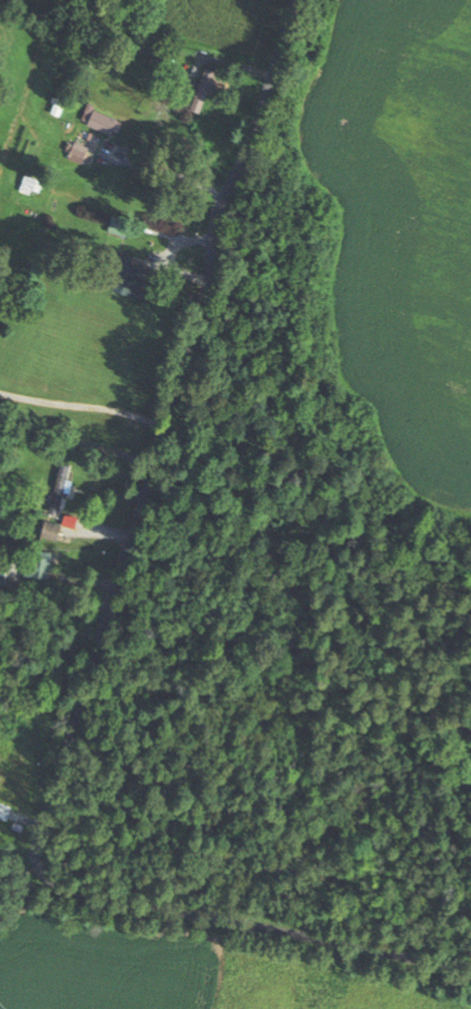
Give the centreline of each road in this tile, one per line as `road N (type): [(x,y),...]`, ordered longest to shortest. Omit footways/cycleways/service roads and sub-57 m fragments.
road 1 (residential): [(470,967),(85,888),(45,860),(46,830),(213,254),(297,0)]

